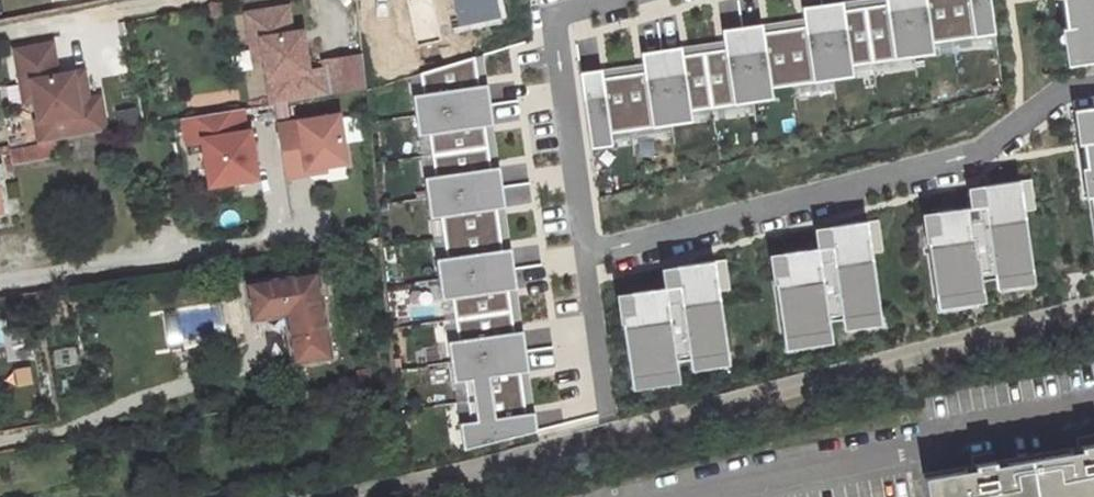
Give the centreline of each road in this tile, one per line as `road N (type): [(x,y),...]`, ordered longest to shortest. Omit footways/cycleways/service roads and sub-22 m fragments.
road 1 (residential): [(686,496),(1093,408)]
road 2 (track): [(0,34),(176,0)]

